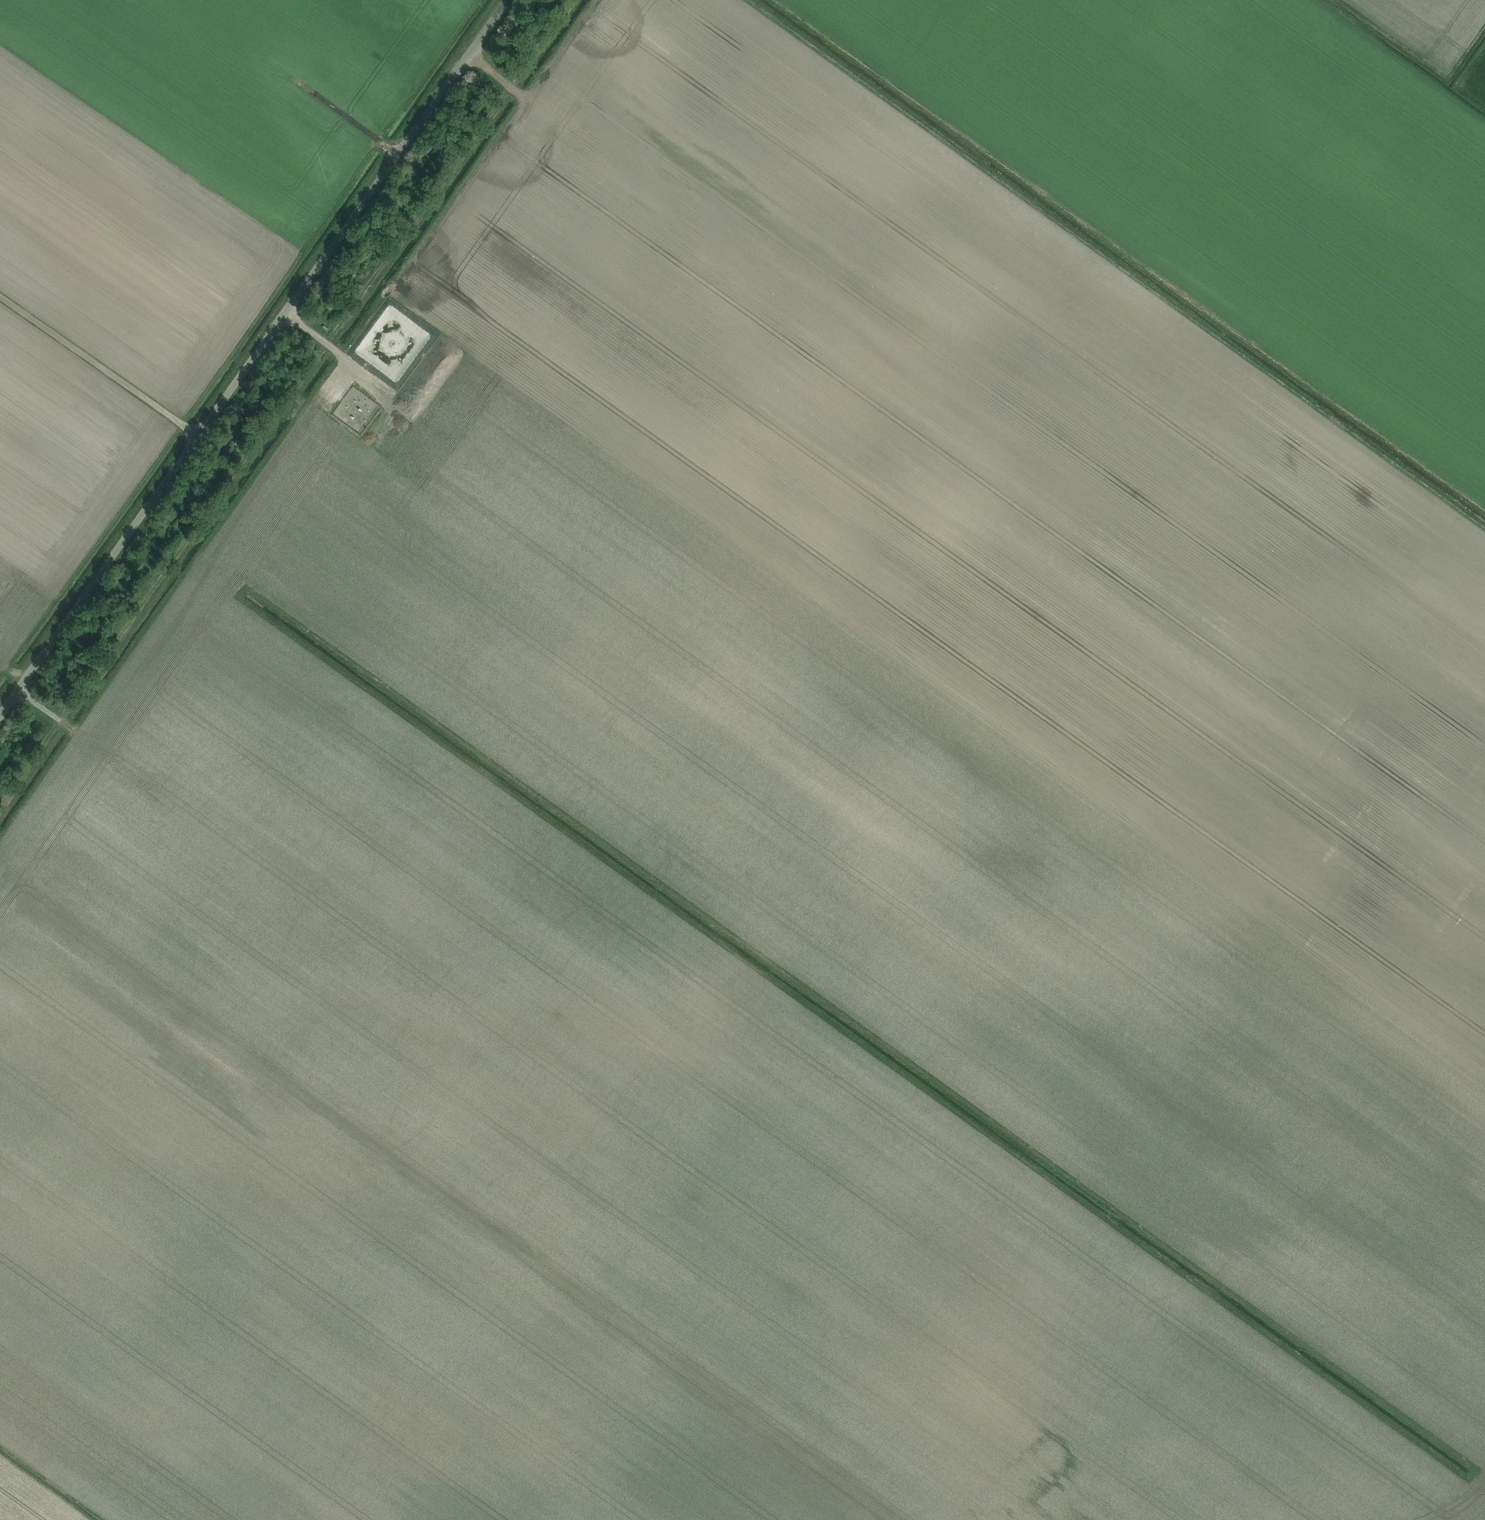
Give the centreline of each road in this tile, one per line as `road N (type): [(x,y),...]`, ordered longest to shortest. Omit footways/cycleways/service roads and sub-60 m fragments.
road 1 (unclassified): [(0,712),(505,0)]

